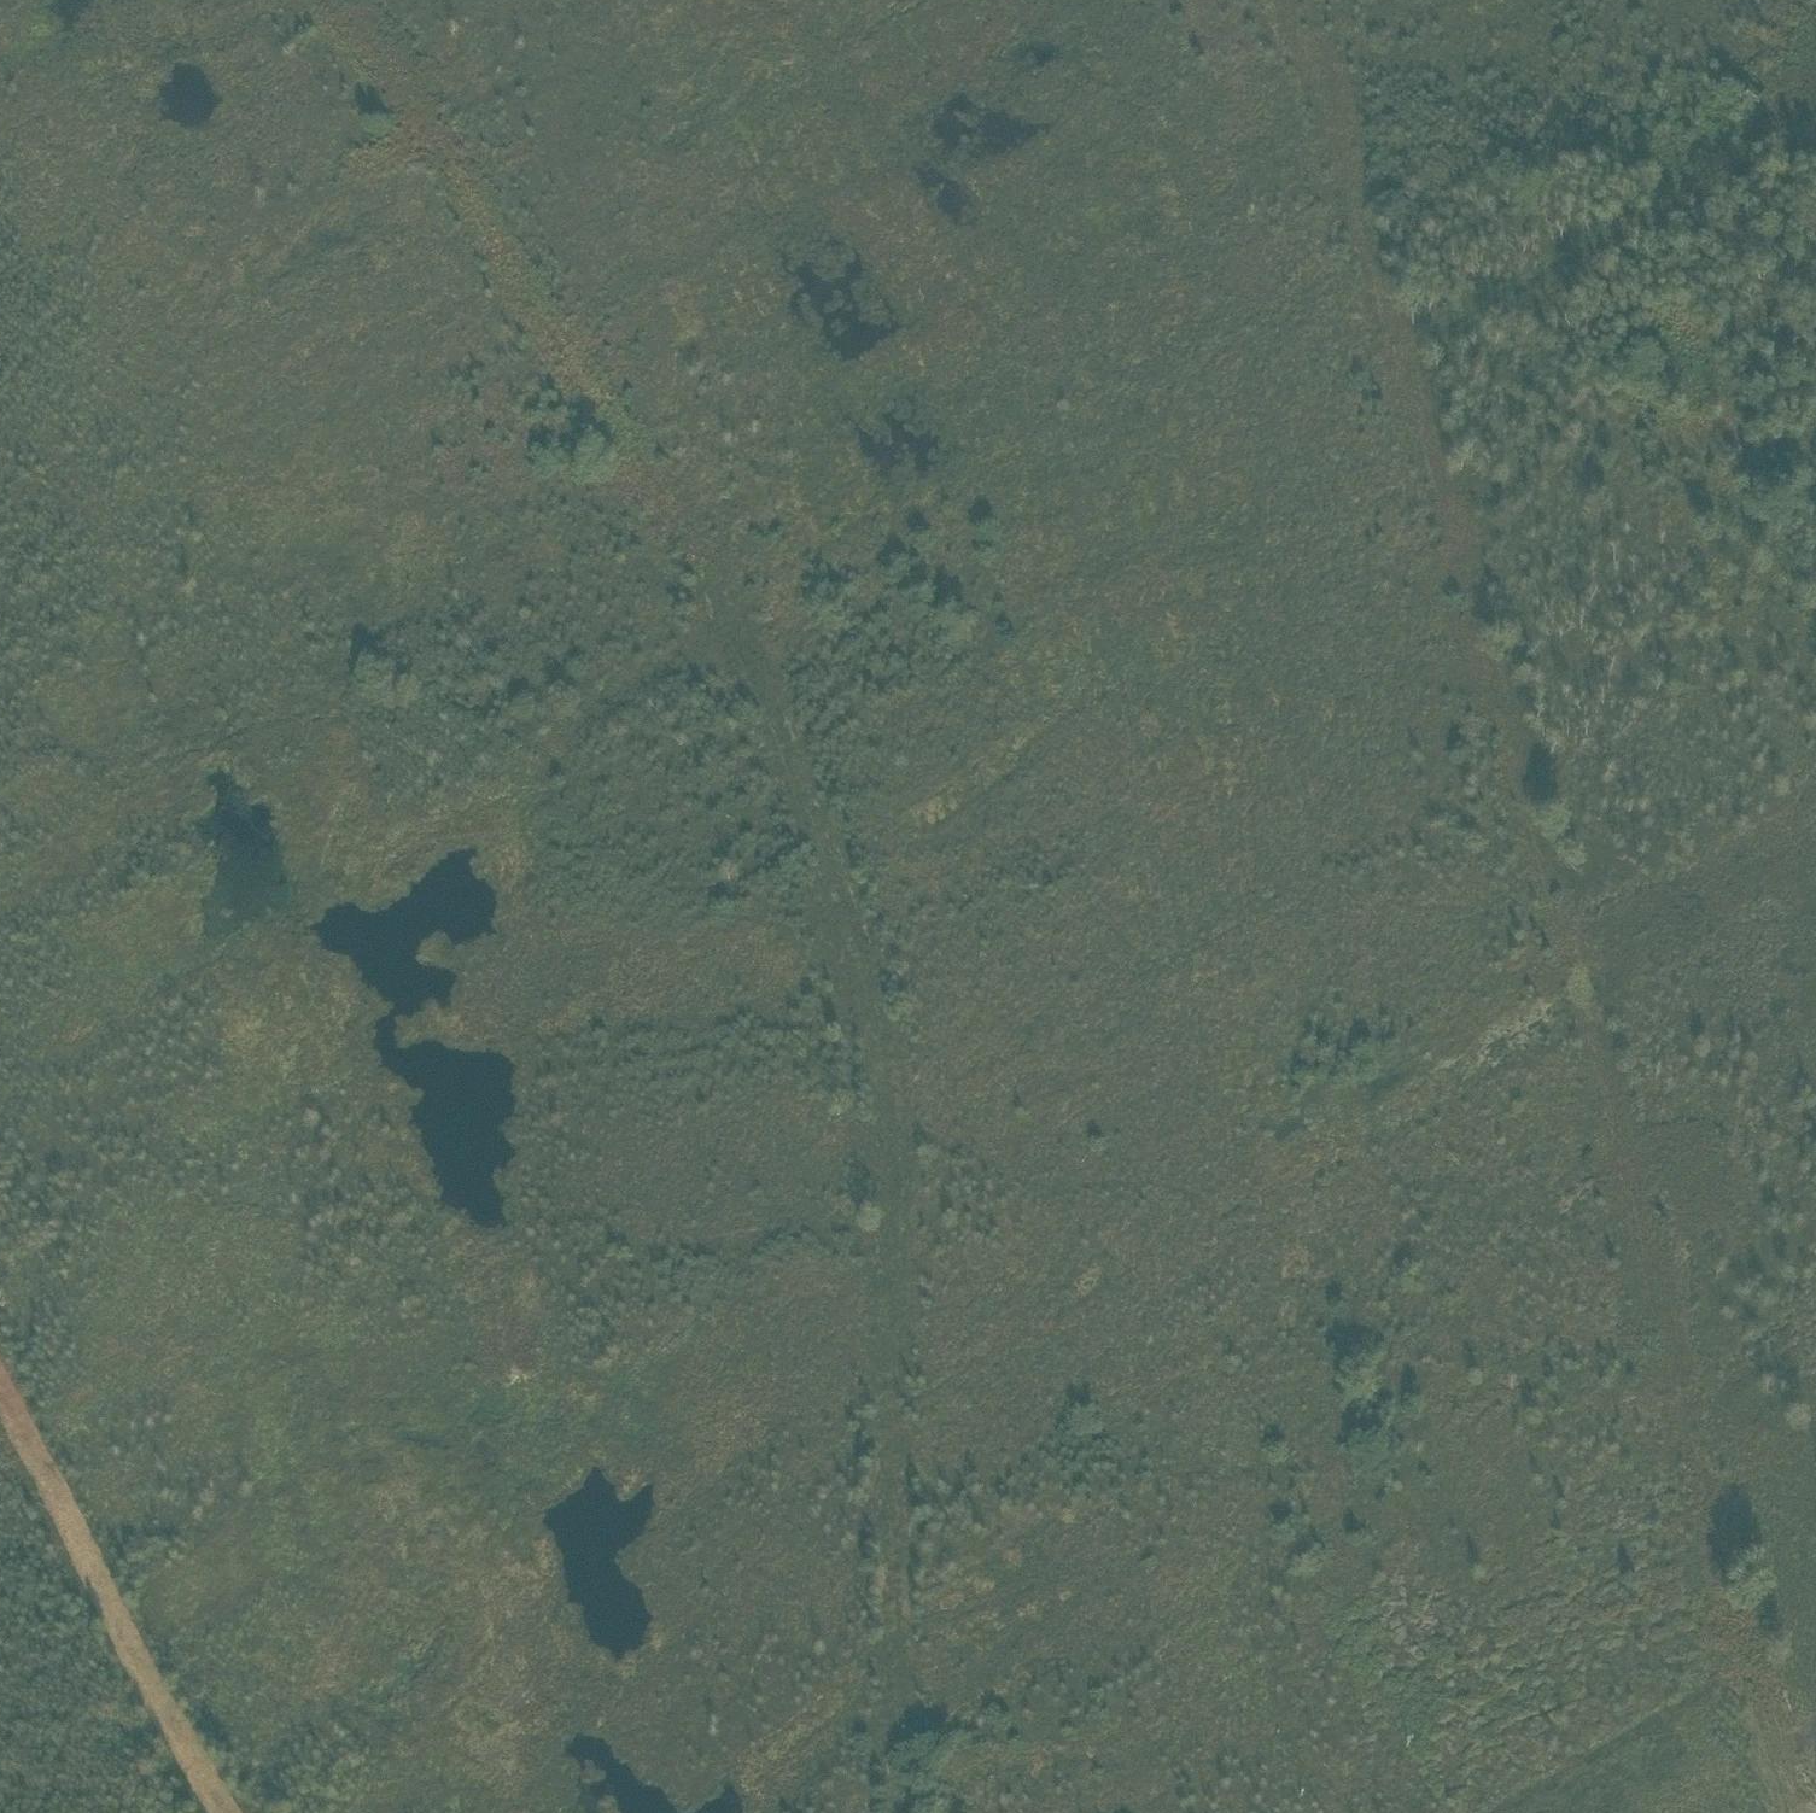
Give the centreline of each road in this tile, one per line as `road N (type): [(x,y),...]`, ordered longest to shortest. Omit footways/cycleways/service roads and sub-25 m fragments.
road 1 (track): [(895,1812),(883,1096),(854,909),(747,637),(676,510),(593,370),(338,0)]
road 2 (track): [(1797,1812),(1723,1596),(1510,692),(1307,0)]
road 3 (track): [(211,1812),(0,1426)]

